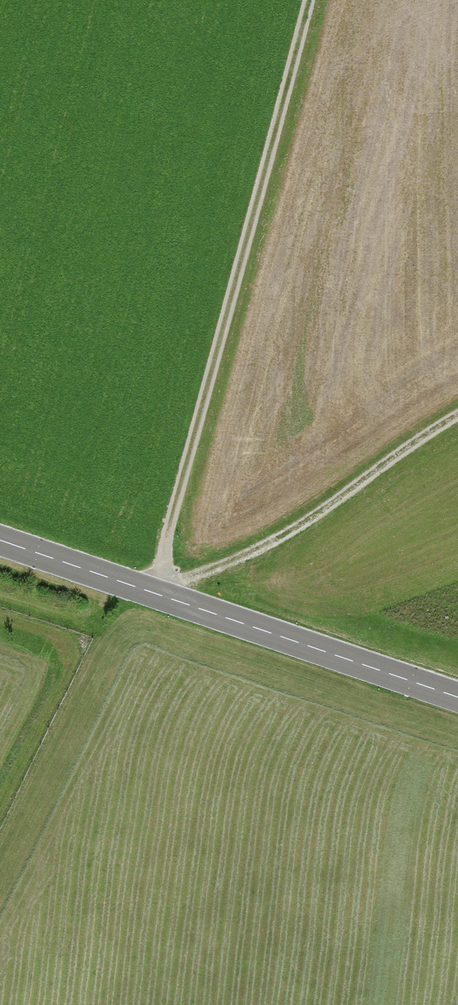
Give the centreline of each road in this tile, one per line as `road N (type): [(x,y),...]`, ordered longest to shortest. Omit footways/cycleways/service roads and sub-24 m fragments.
road 1 (track): [(457,416),(299,527),(157,597),(313,0)]
road 2 (tertiary): [(457,702),(0,544)]

